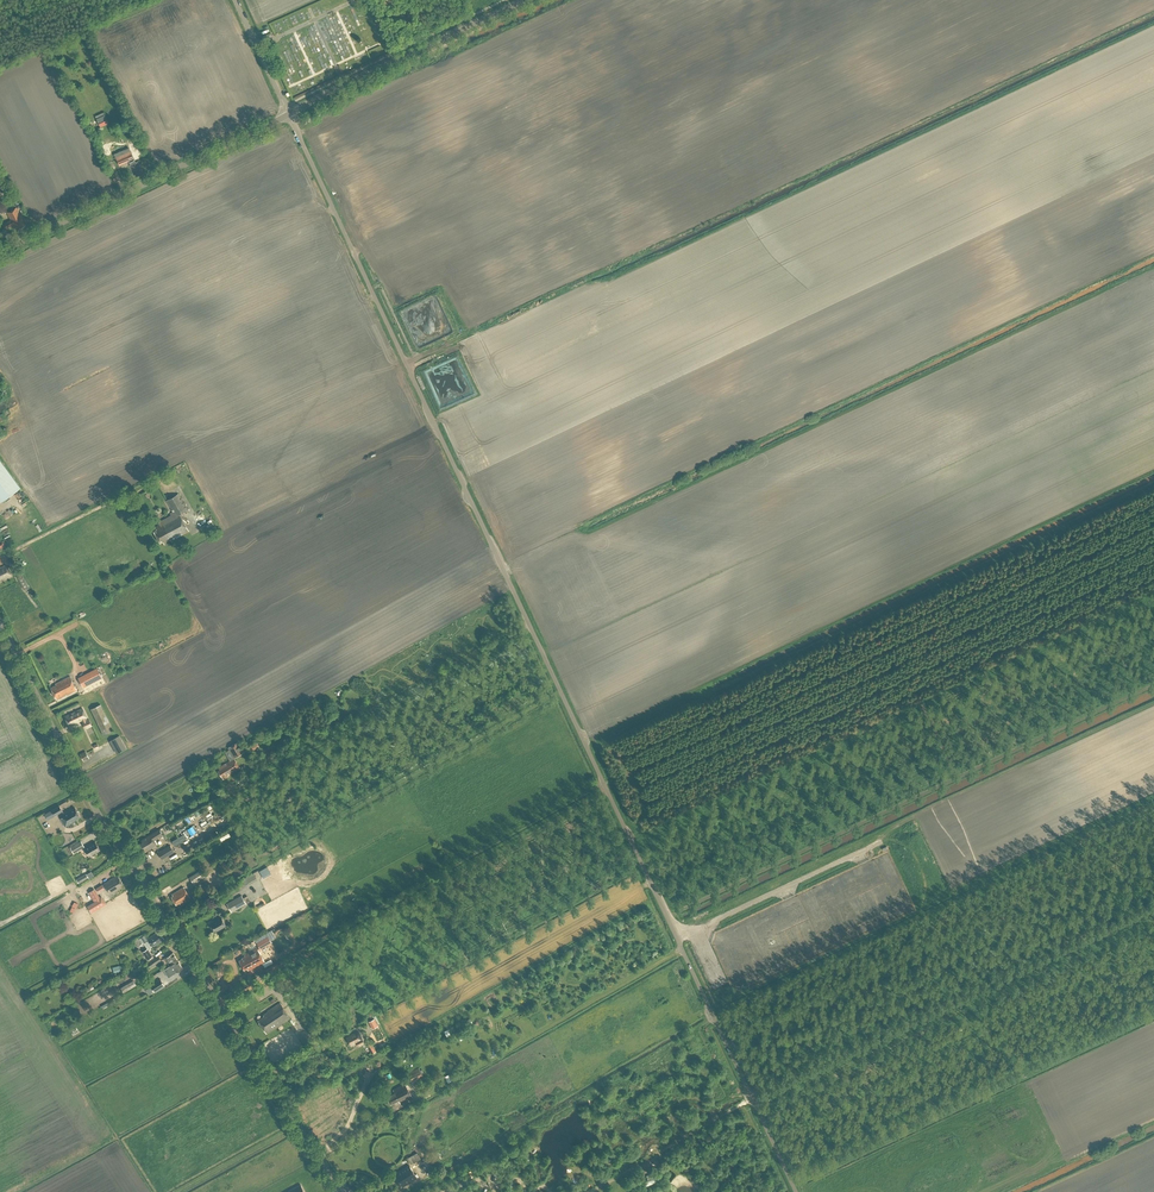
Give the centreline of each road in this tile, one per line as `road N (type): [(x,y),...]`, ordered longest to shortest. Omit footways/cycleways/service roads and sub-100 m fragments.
road 1 (unclassified): [(796,1191),(289,113)]
road 2 (tertiary): [(82,786),(318,1157),(351,1191)]
road 3 (tertiary): [(0,251),(289,113)]
road 4 (track): [(682,949),(448,1085)]
road 5 (tertiary): [(289,113),(523,0)]
road 6 (tertiary): [(82,786),(0,620)]
road 7 (track): [(167,483),(140,487),(0,557)]
road 8 (unclassified): [(289,113),(235,0)]

